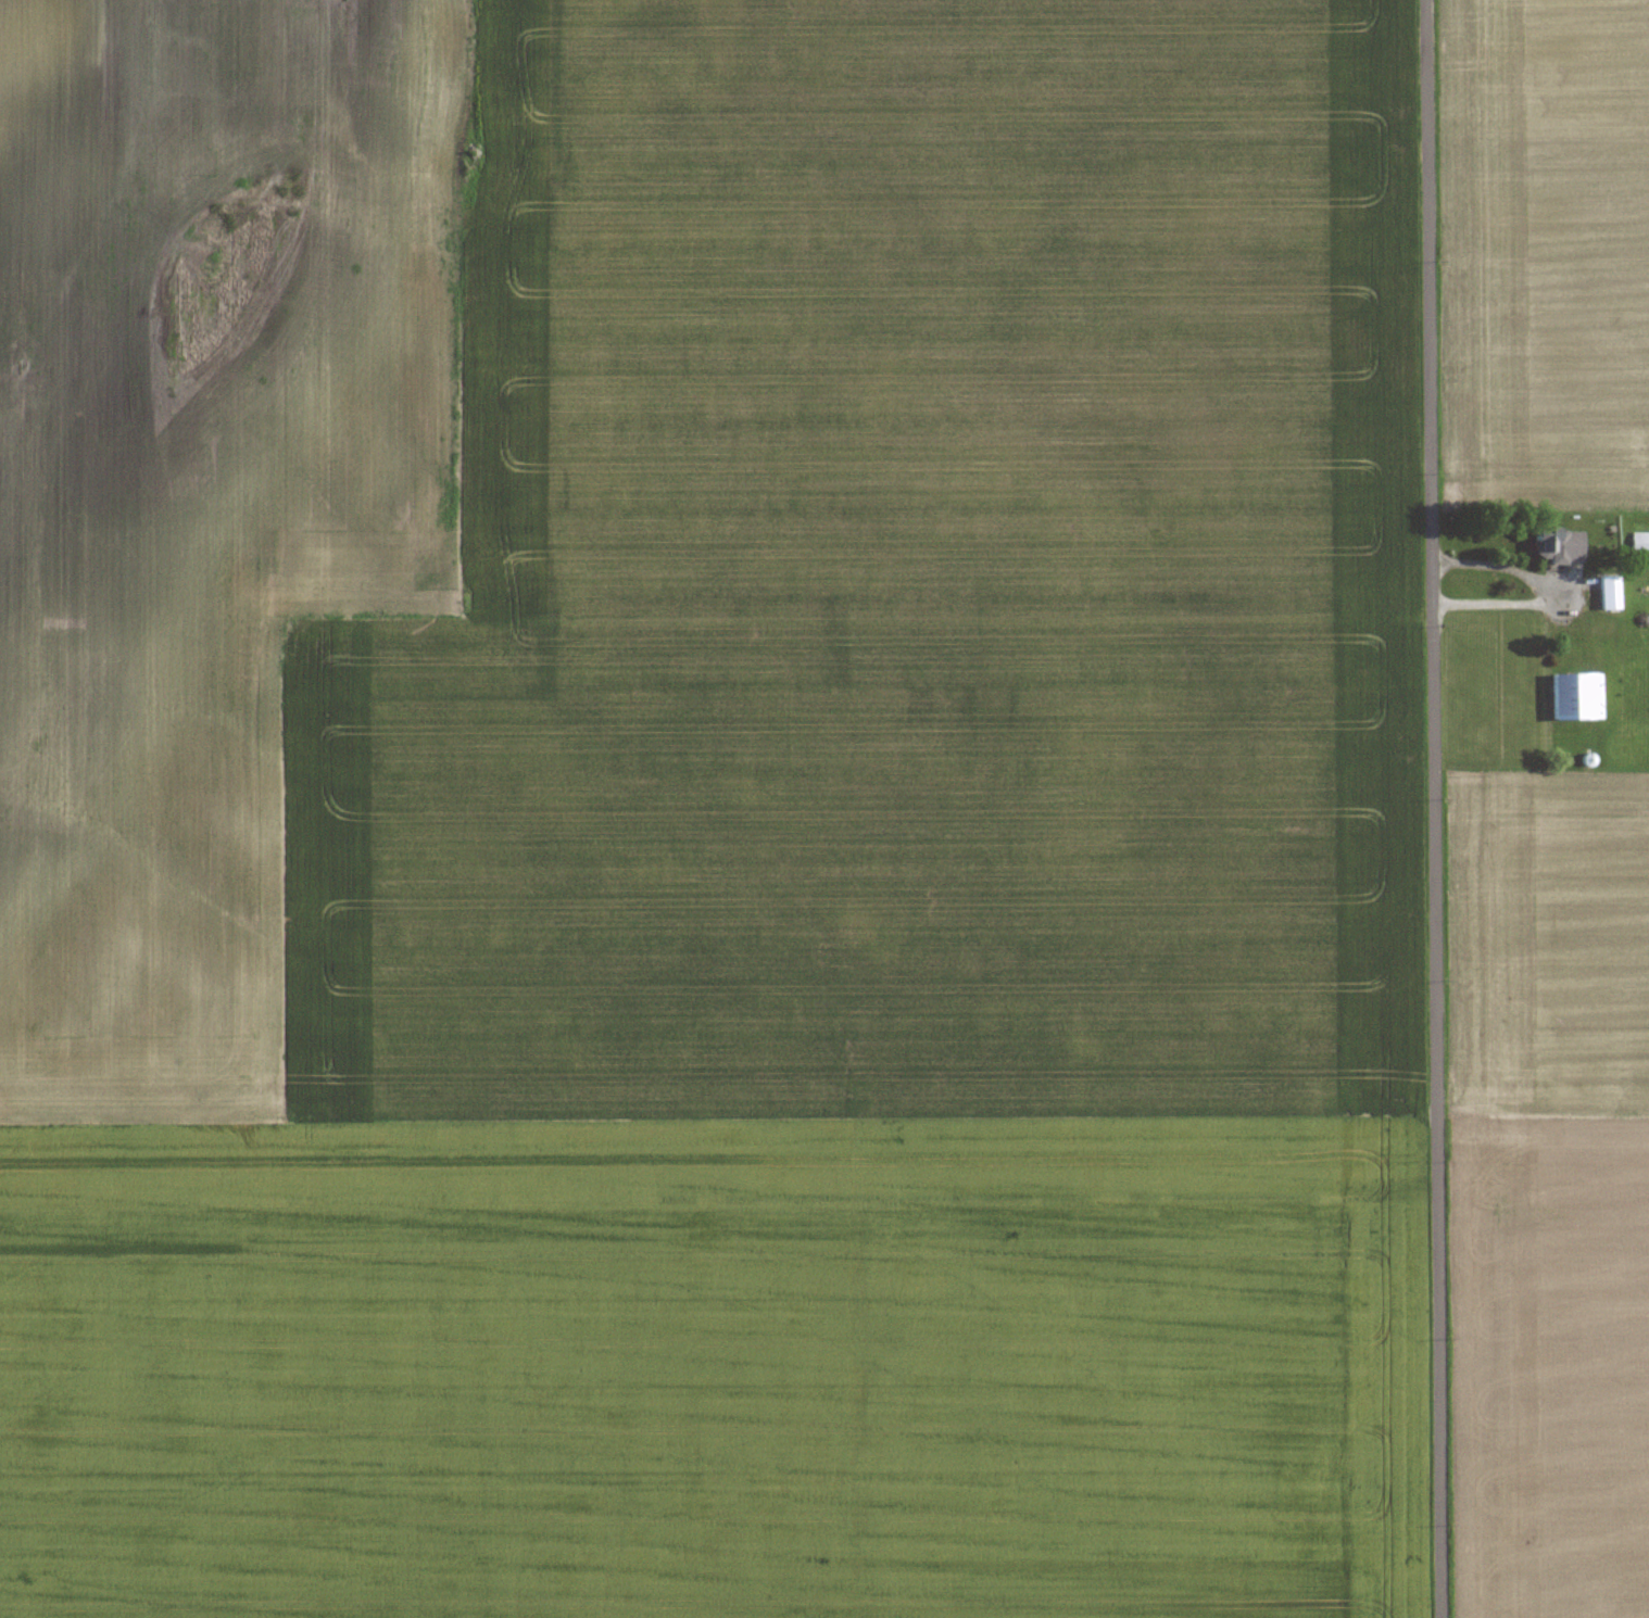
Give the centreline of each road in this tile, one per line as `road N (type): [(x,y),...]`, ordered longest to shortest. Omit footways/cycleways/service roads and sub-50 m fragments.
road 1 (residential): [(1429,0),(1448,1617)]

